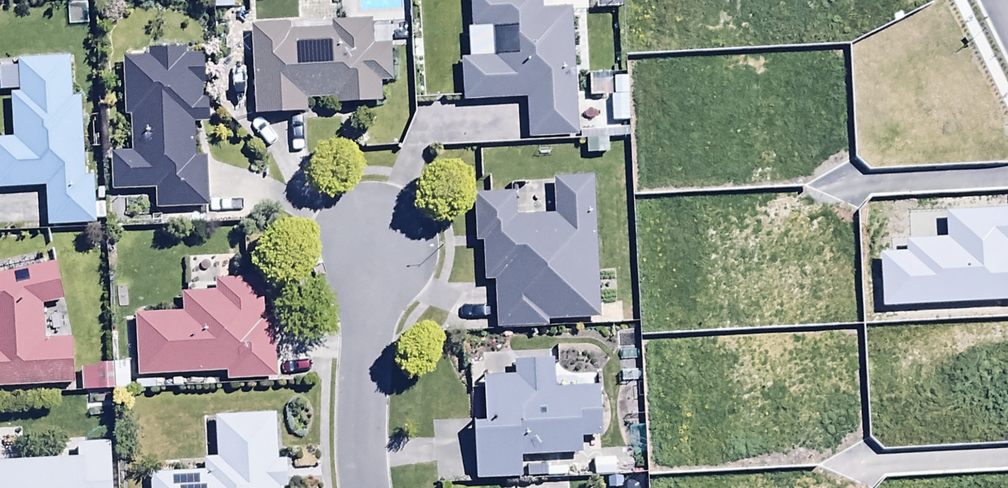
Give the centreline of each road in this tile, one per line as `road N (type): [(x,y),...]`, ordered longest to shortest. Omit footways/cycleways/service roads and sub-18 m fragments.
road 1 (residential): [(371,487),(363,414),(378,244)]

